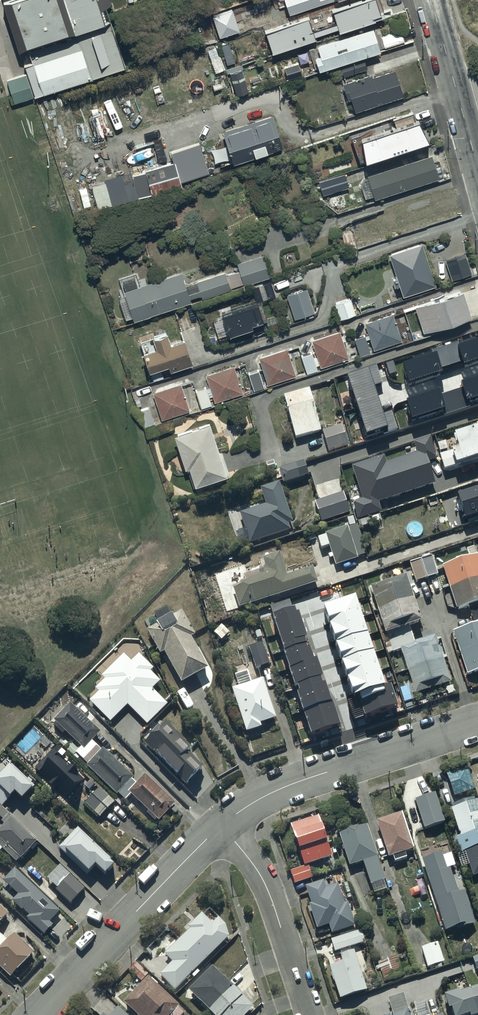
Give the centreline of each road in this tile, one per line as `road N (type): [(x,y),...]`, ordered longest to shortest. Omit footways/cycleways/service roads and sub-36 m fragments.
road 1 (residential): [(477,280),(155,386)]
road 2 (residential): [(477,721),(269,793),(222,825)]
road 3 (residential): [(222,825),(39,1014)]
road 4 (residential): [(310,1014),(265,882),(222,825)]
road 5 (tertiary): [(432,0),(477,167)]

